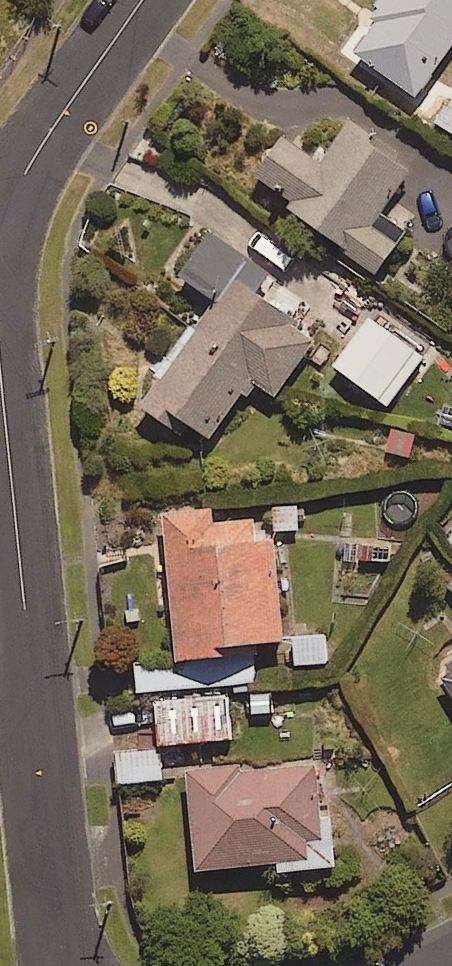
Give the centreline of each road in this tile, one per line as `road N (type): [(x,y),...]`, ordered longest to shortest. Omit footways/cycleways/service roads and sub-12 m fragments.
road 1 (residential): [(63,965),(0,404)]
road 2 (residential): [(0,199),(141,0)]

